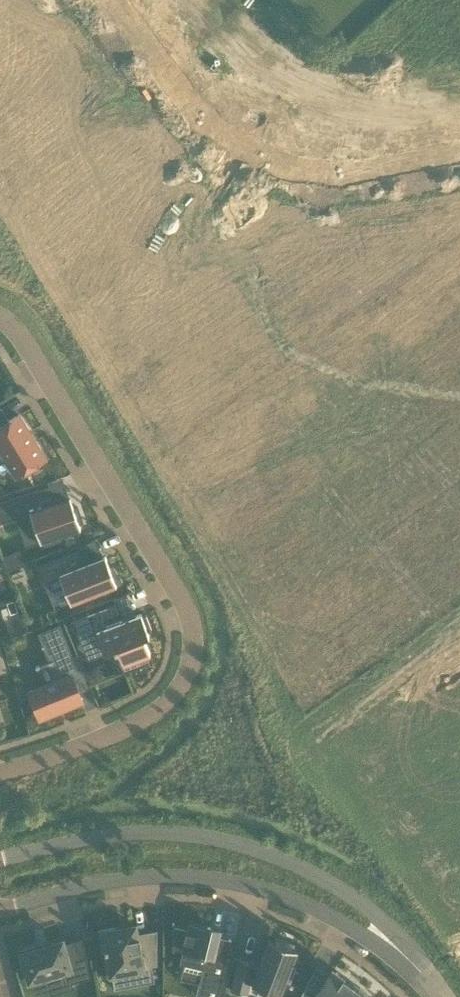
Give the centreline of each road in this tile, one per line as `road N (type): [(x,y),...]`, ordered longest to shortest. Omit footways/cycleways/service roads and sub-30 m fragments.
road 1 (residential): [(276,162),(246,264),(325,620),(358,666),(385,683),(422,688),(459,677)]
road 2 (residential): [(0,316),(128,503),(197,644),(183,692),(135,721),(0,775)]
road 3 (residential): [(0,906),(123,879),(209,877),(310,908),(360,937)]
road 4 (residential): [(342,890),(275,857),(207,839),(103,837),(0,861)]
road 5 (residential): [(111,0),(200,119),(276,162)]
road 6 (residential): [(276,162),(342,172),(459,156)]

